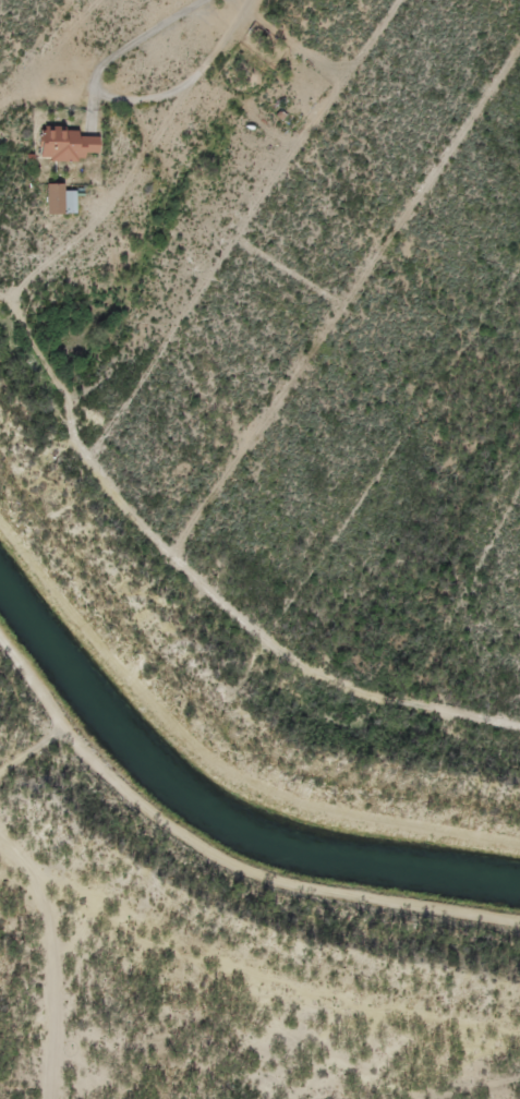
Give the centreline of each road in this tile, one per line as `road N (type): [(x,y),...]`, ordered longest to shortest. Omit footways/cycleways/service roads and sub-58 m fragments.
road 1 (residential): [(519,729),(364,692),(299,662),(179,564),(78,439),(0,305)]
road 2 (track): [(283,1095),(273,1047),(0,819)]
road 3 (track): [(519,1076),(271,1098)]
road 4 (track): [(0,72),(162,23),(204,0)]

